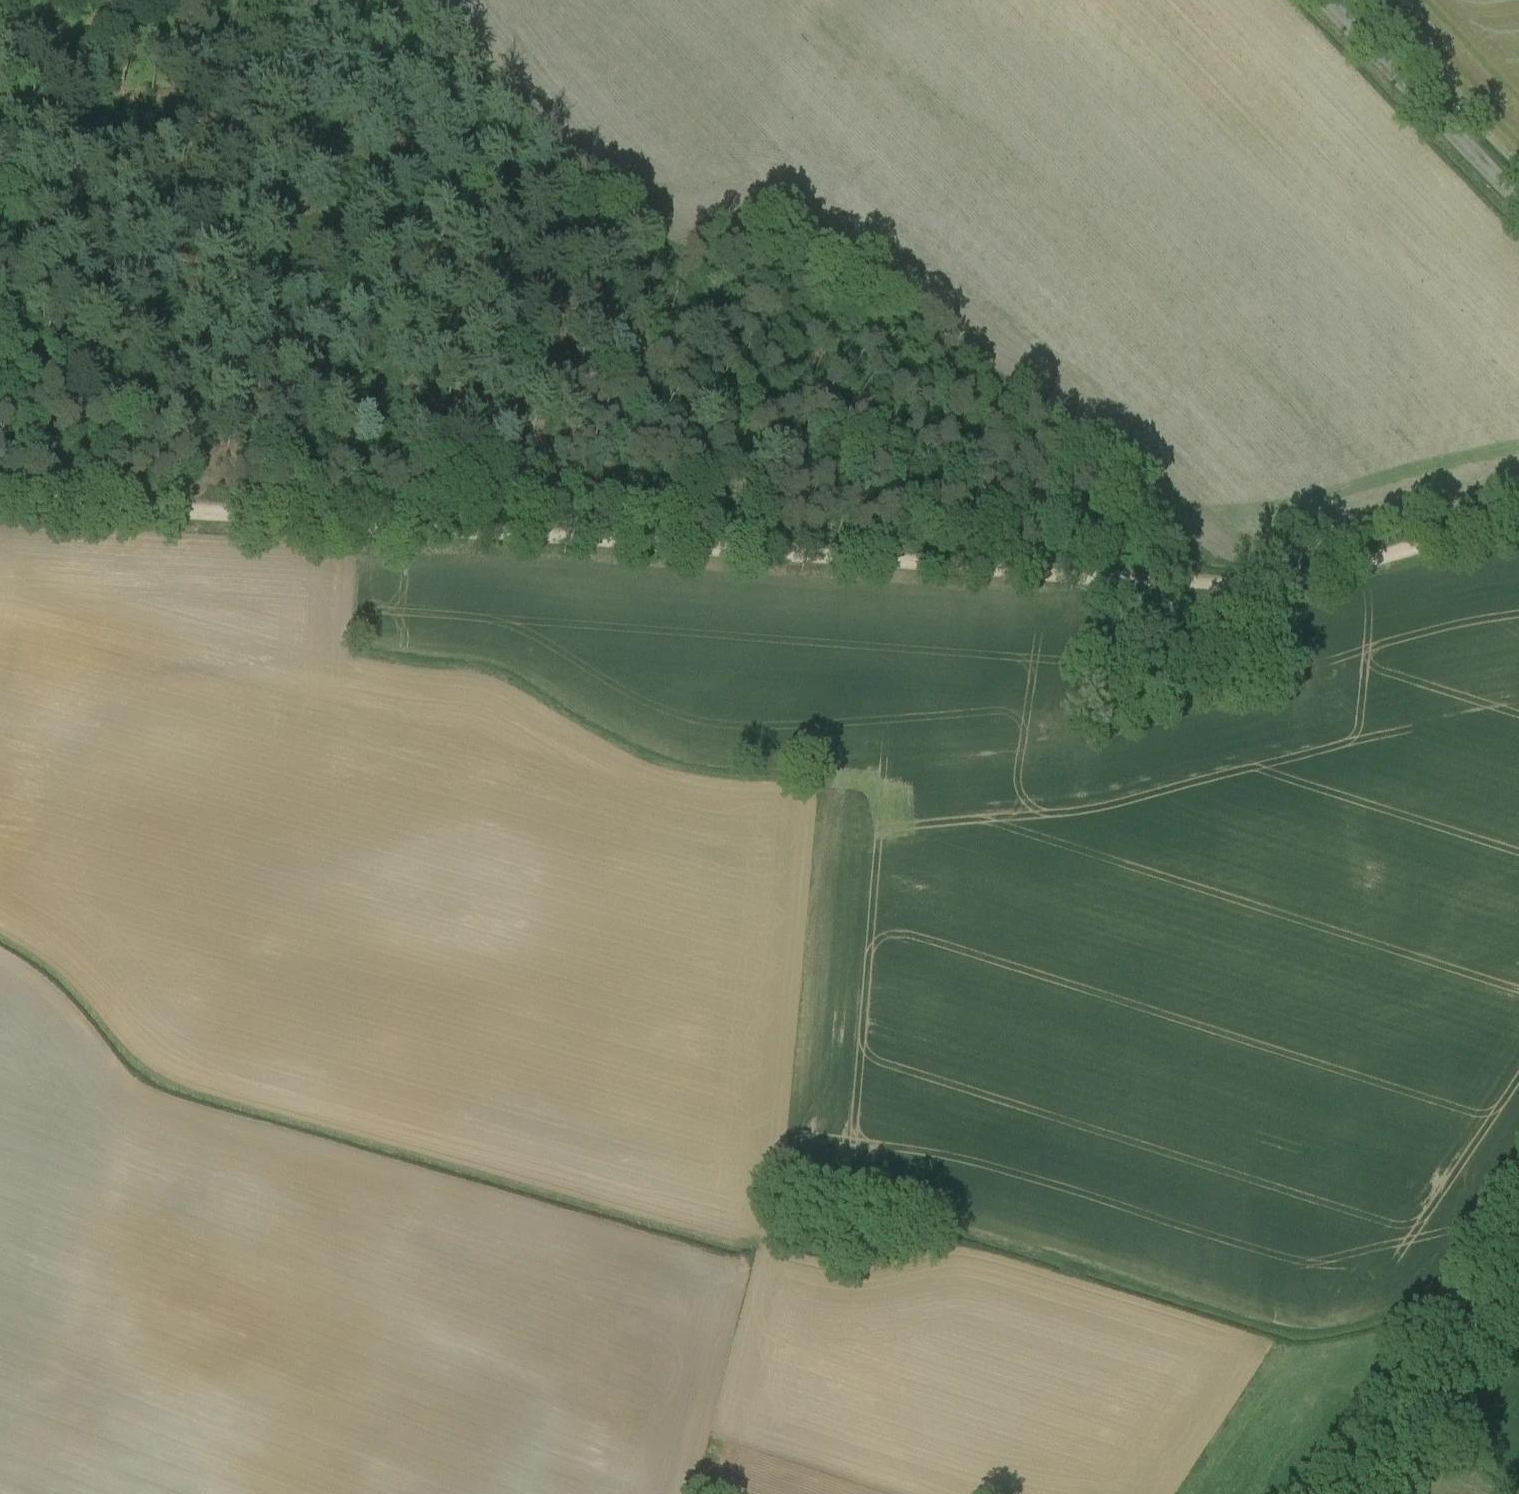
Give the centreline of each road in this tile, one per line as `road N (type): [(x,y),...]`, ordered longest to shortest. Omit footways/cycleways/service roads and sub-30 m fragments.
road 1 (track): [(1518,523),(1303,577),(1222,585),(29,500)]
road 2 (track): [(1518,1254),(1364,1493)]
road 3 (tertiary): [(1324,0),(1518,199)]

